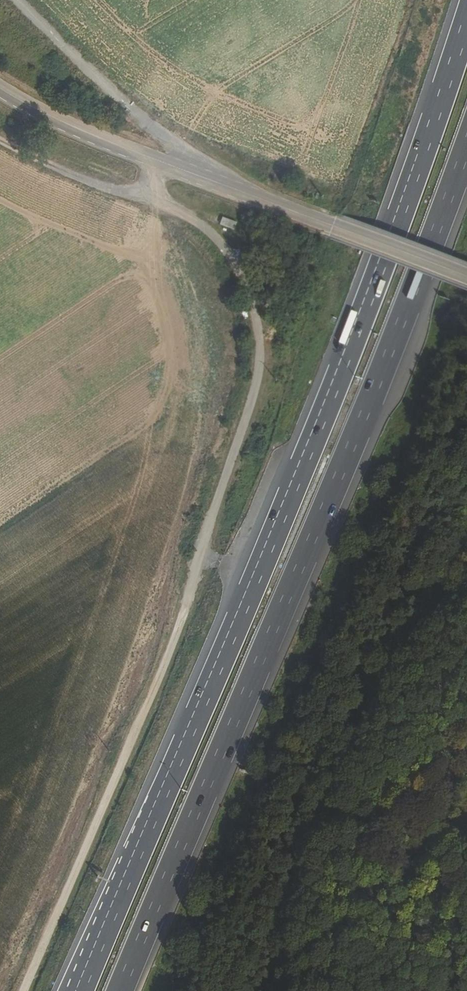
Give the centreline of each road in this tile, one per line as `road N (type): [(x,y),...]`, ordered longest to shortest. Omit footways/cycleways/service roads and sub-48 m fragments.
road 1 (motorway): [(466,19),(329,407),(77,990)]
road 2 (track): [(23,990),(186,607),(255,387),(261,353),(253,306),(231,256),(195,220),(148,198),(160,161)]
road 3 (motorway): [(119,990),(366,419),(466,147)]
road 4 (tertiary): [(0,88),(76,129),(466,277)]
road 5 (track): [(226,186),(18,0)]
road 6 (track): [(0,141),(148,198)]

